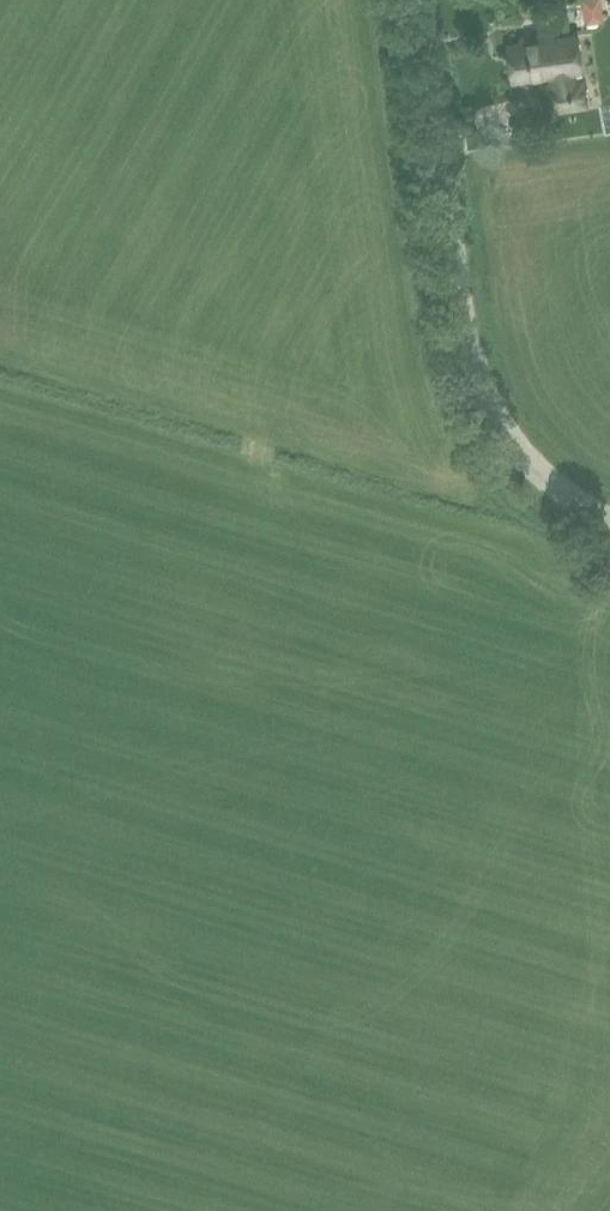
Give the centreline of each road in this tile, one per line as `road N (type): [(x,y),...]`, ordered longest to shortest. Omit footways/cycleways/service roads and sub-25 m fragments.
road 1 (unclassified): [(609,513),(559,485),(531,457),(489,389),(411,0)]

